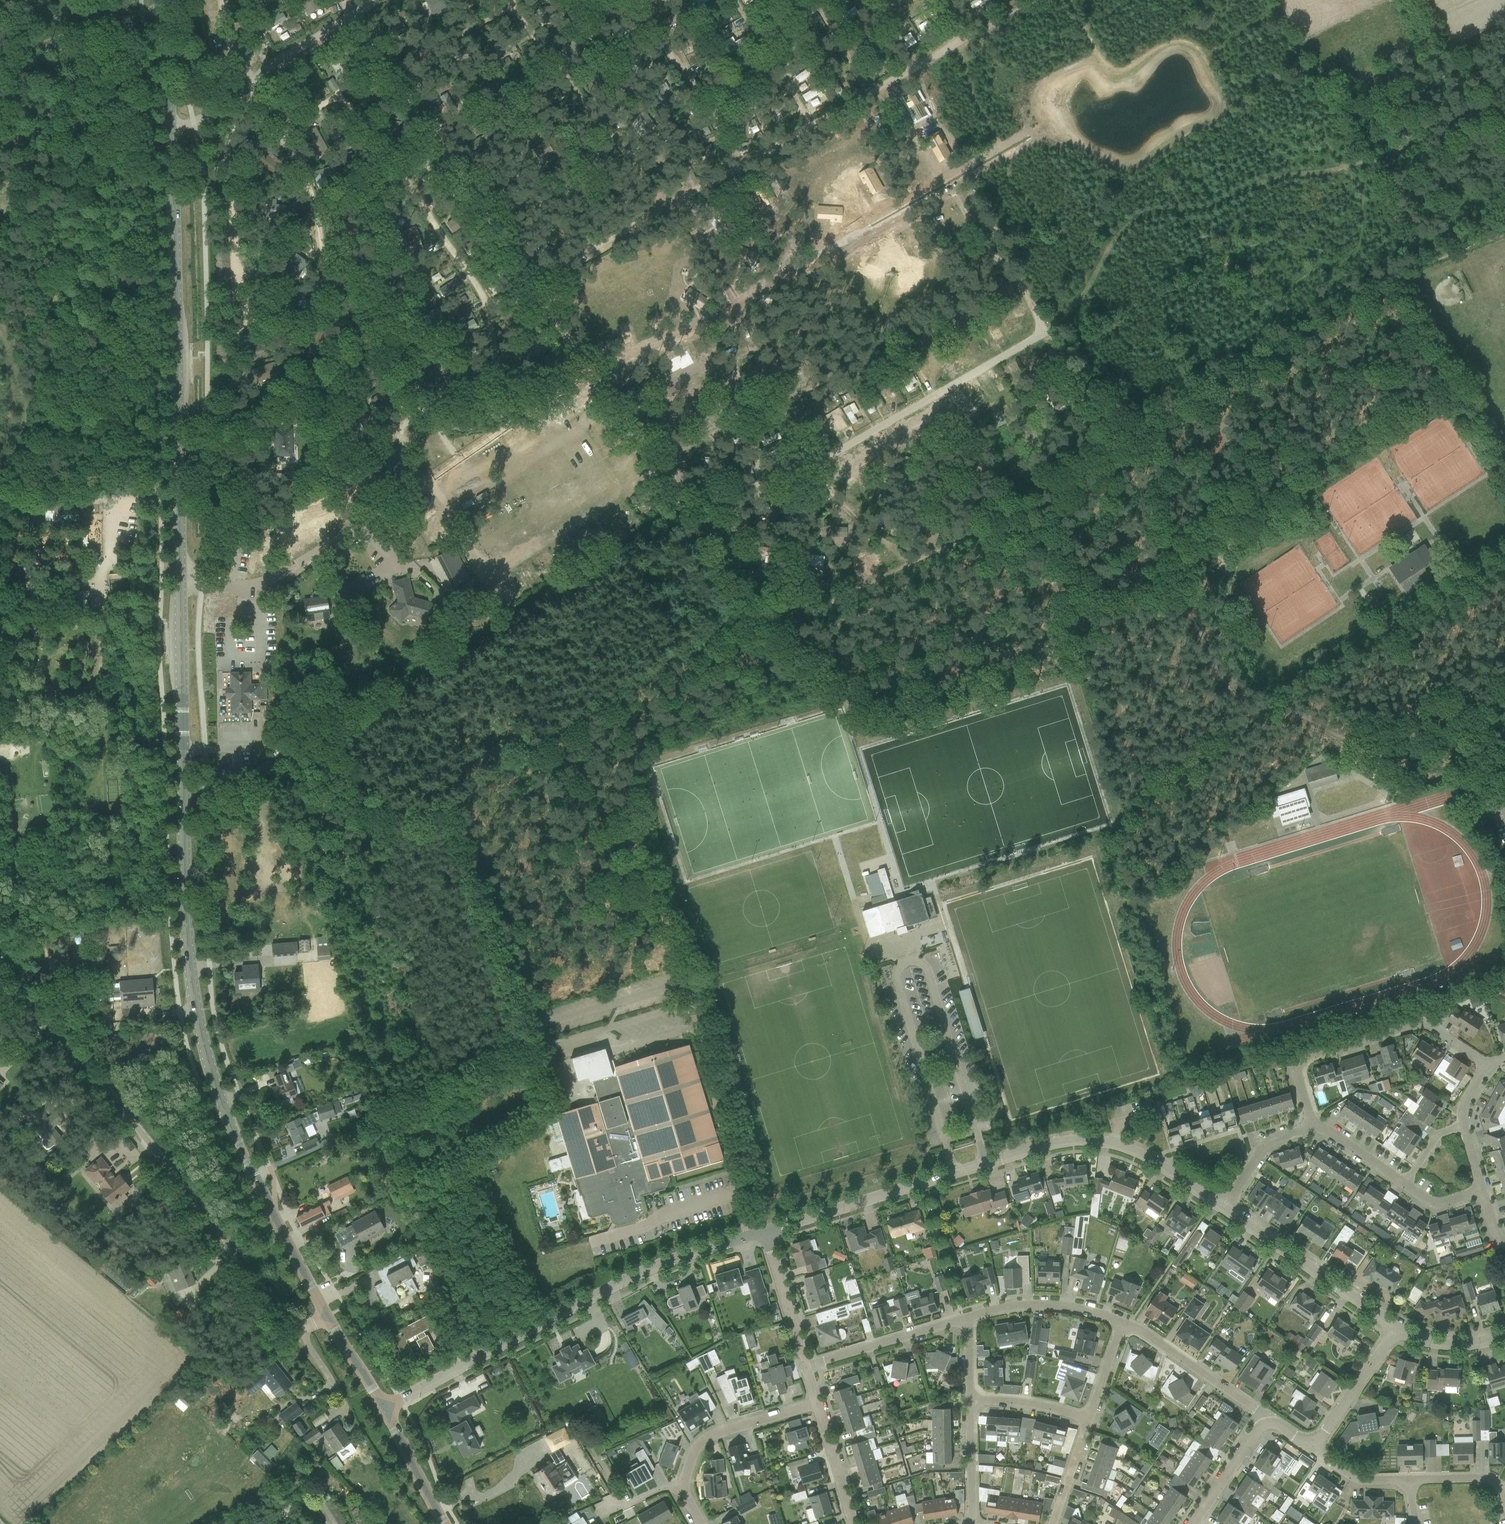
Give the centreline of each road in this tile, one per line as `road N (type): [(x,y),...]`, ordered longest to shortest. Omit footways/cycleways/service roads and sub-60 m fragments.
road 1 (secondary): [(325,1316),(226,1115),(189,962),(174,231),(159,0)]
road 2 (track): [(1040,334),(1092,284),(1113,239),(1133,221),(1211,207),(1271,180),(1404,152),(1411,146),(1370,59)]
road 3 (track): [(746,611),(779,626),(944,548),(1198,392)]
road 4 (unclassified): [(325,1316),(292,1325),(0,955)]
road 5 (residential): [(765,1231),(1074,1141),(1146,1155),(1223,1208)]
road 6 (track): [(428,481),(447,512),(570,434),(583,435),(617,487),(617,495),(498,573),(479,574)]
road 7 (residential): [(384,1409),(657,1265),(765,1231)]
road 8 (residential): [(1312,1127),(1297,1072),(1308,1056),(1424,1022),(1487,1068)]
road 9 (residential): [(1223,1208),(1397,1327)]
road 10 (residential): [(680,1488),(695,1450),(712,1434),(817,1403)]
road 11 (unclassified): [(1267,1418),(1123,1324)]
road 12 (unclassified): [(964,1319),(806,1367)]
road 13 (unclassified): [(1123,1324),(1054,1304),(964,1319)]
road 14 (residential): [(1313,1449),(1397,1327)]
road 15 (residential): [(806,1367),(765,1231)]
road 16 (residential): [(972,1523),(968,1394)]
road 17 (secondary): [(444,1523),(384,1409)]
road 18 (residential): [(1193,1523),(1267,1418)]
road 19 (residential): [(1223,1208),(1274,1138),(1312,1127)]
road 20 (residential): [(853,1523),(817,1403)]
road 21 (residential): [(1089,1421),(968,1394)]

